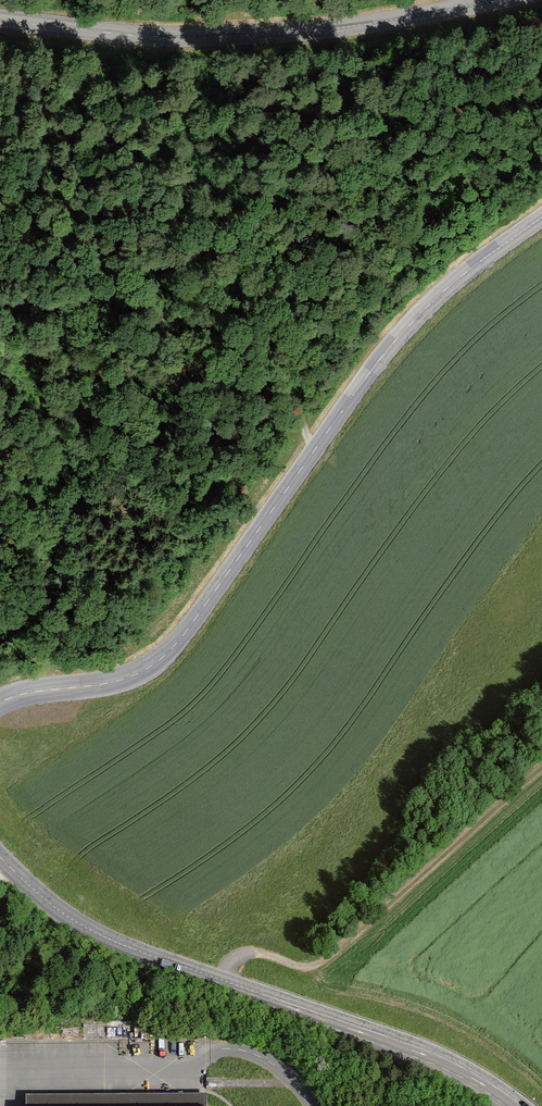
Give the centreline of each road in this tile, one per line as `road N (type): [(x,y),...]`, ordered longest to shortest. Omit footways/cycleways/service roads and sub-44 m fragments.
road 1 (unclassified): [(541,216),(435,297),(384,352),(189,629),(158,661),(130,677),(0,704)]
road 2 (unclassified): [(0,859),(79,926),(453,1066),(517,1105)]
road 3 (unclassified): [(0,20),(205,37),(301,32),(499,0)]

